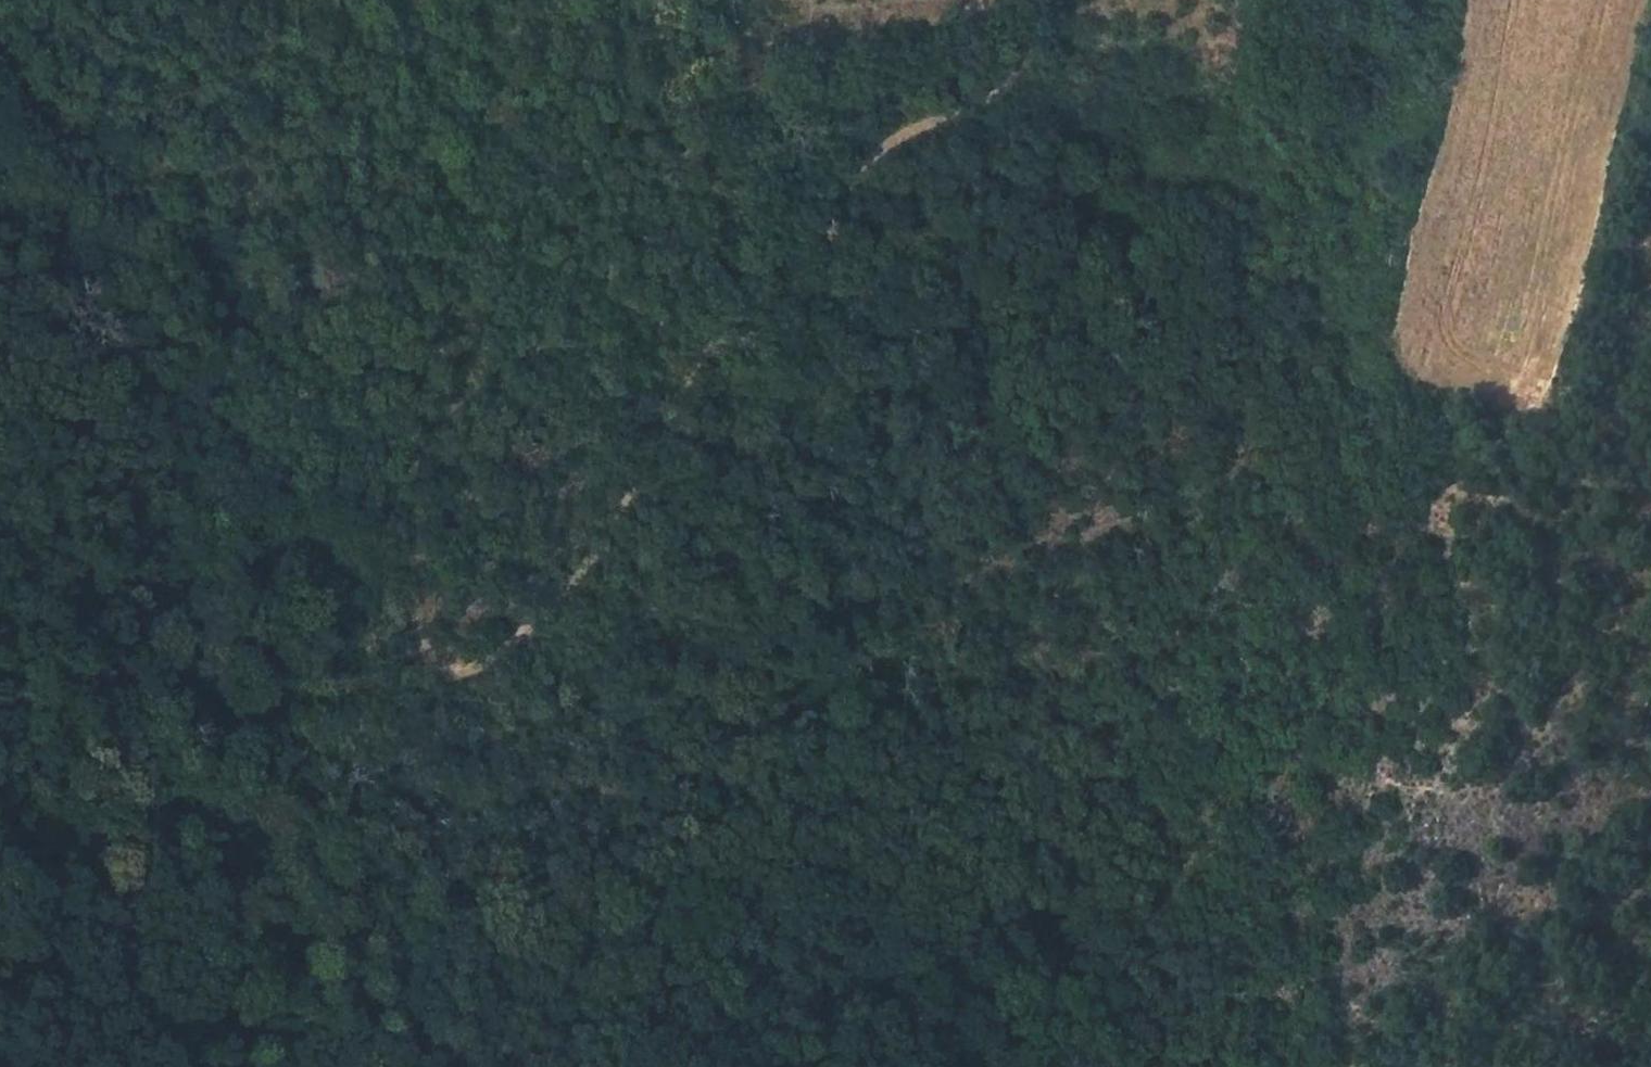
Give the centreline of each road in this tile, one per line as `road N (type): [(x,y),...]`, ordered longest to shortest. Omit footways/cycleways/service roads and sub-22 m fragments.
road 1 (track): [(1037,0),(1009,87),(911,119),(708,352),(578,586),(479,669),(431,660),(410,608),(413,487),(293,318),(207,241),(0,156)]

